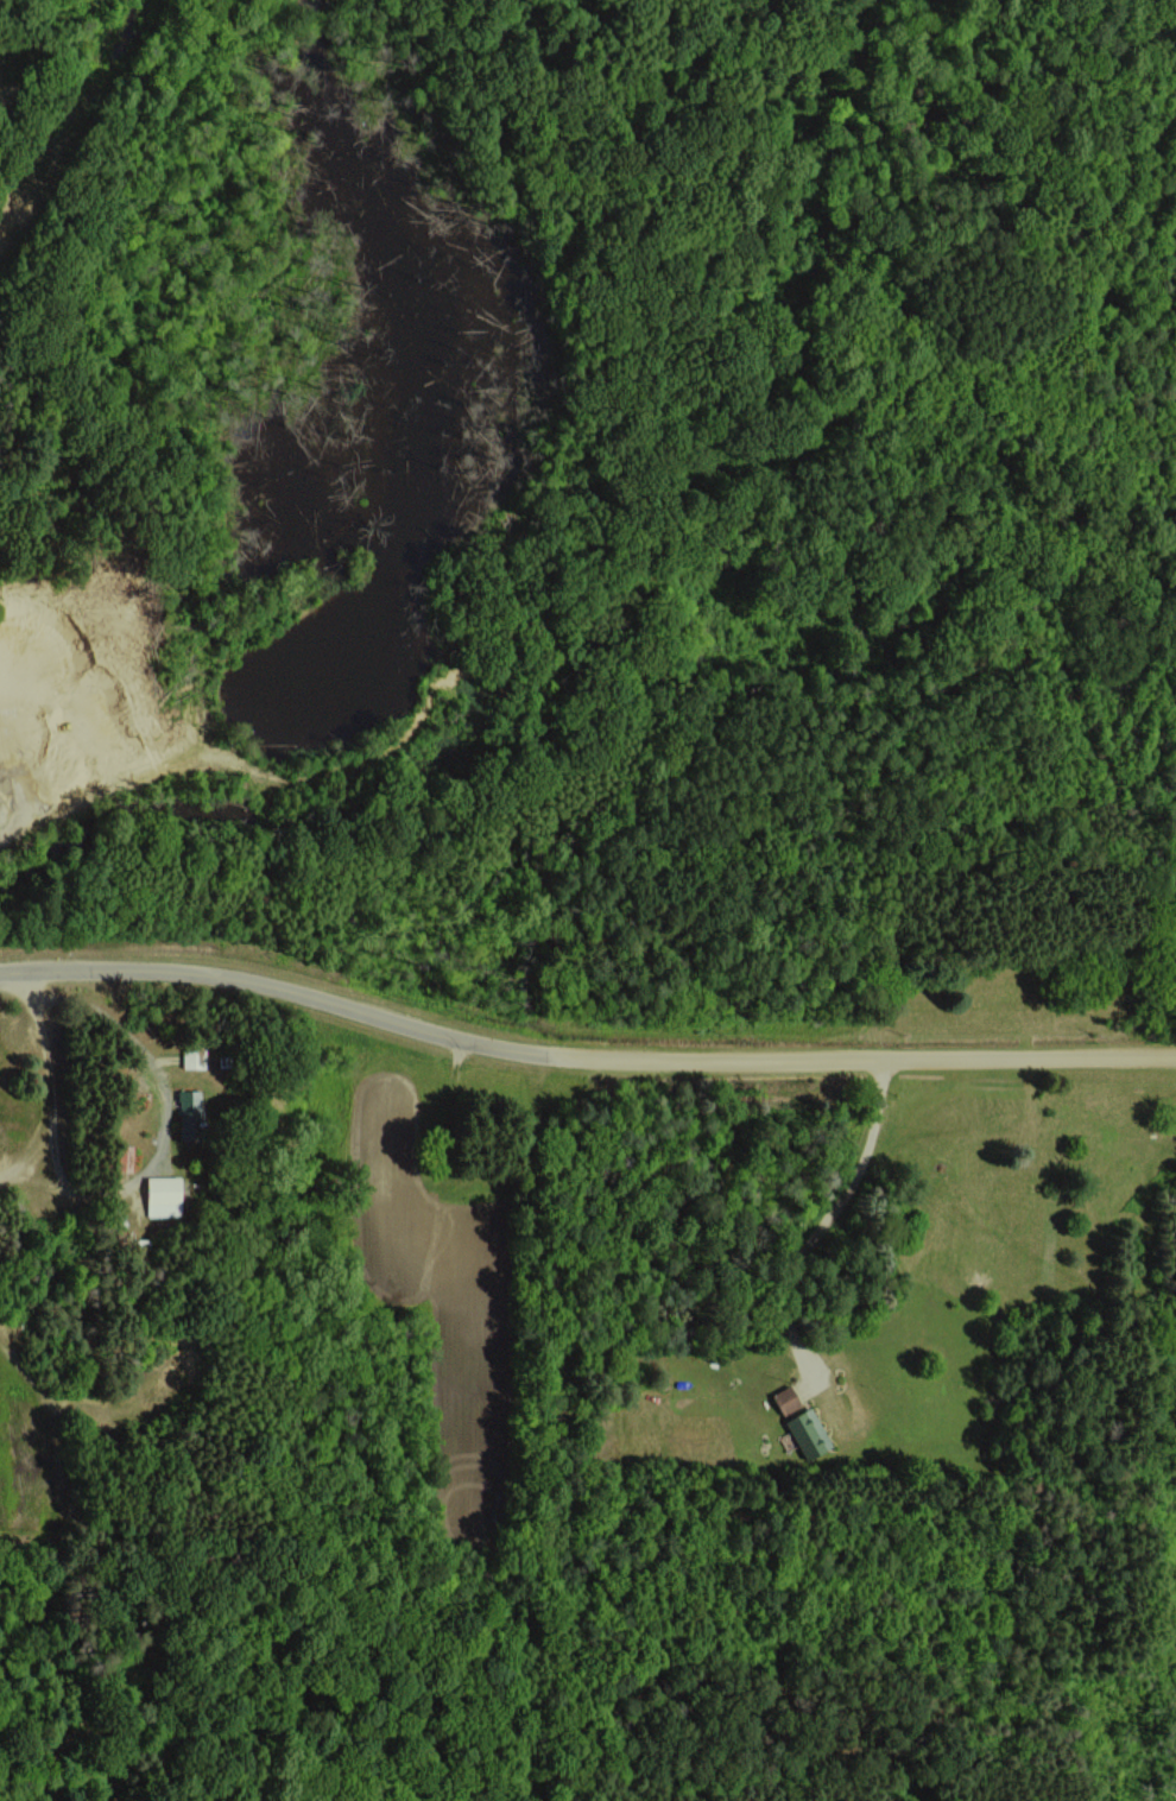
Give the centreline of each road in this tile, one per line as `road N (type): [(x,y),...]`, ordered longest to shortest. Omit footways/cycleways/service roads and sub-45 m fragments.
road 1 (residential): [(1175,1060),(495,1068),(189,975),(0,976)]

